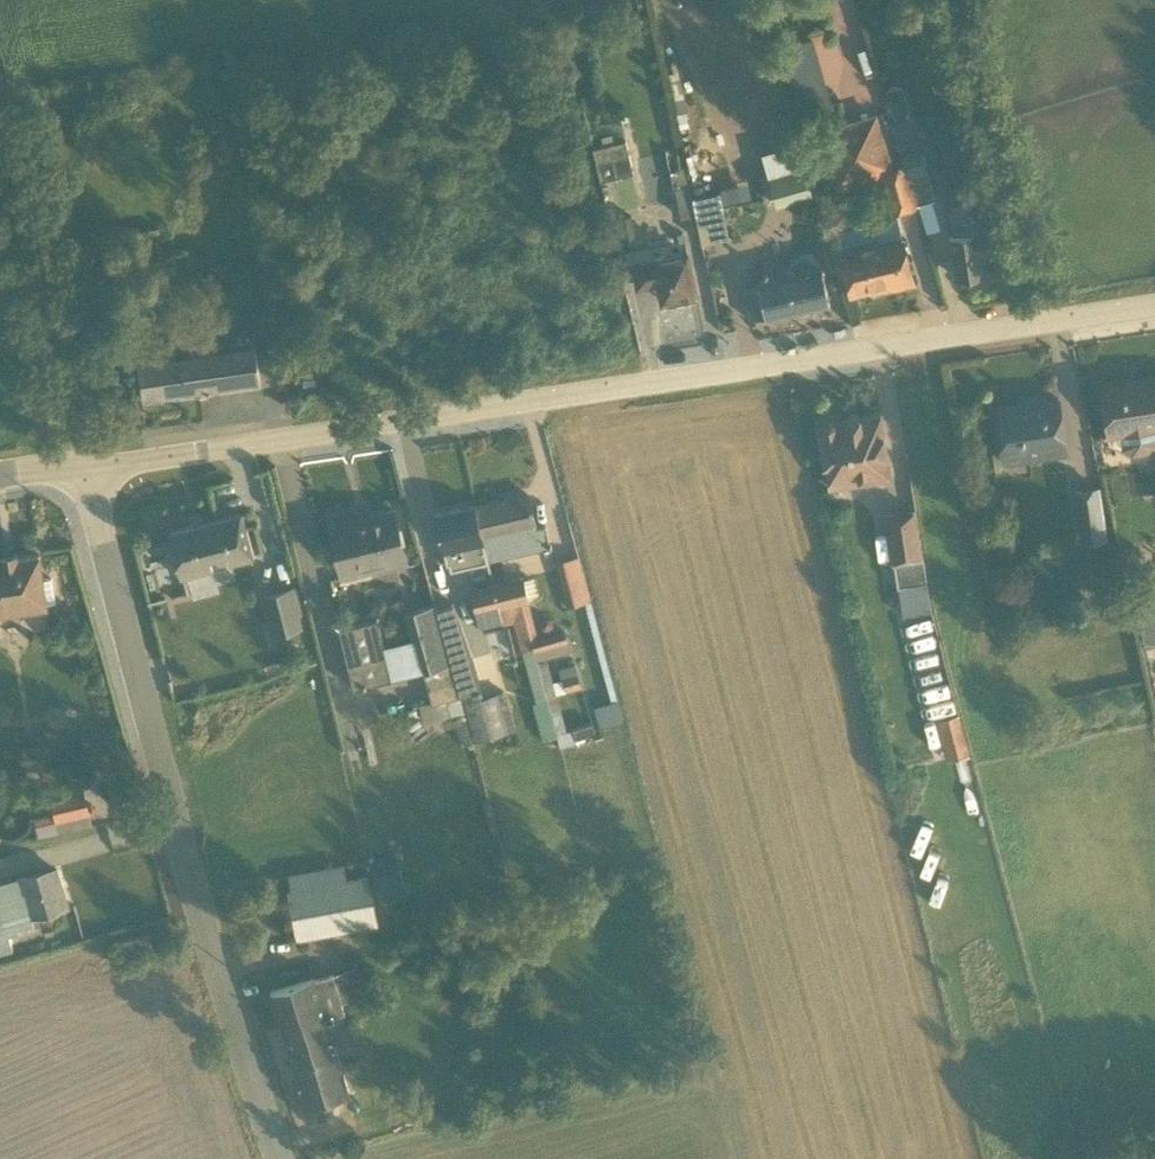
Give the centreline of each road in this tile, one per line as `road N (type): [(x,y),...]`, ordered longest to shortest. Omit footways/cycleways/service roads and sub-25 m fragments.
road 1 (unclassified): [(1154,303),(86,465)]
road 2 (residential): [(281,1158),(219,972),(86,465)]
road 3 (track): [(86,465),(0,94)]

